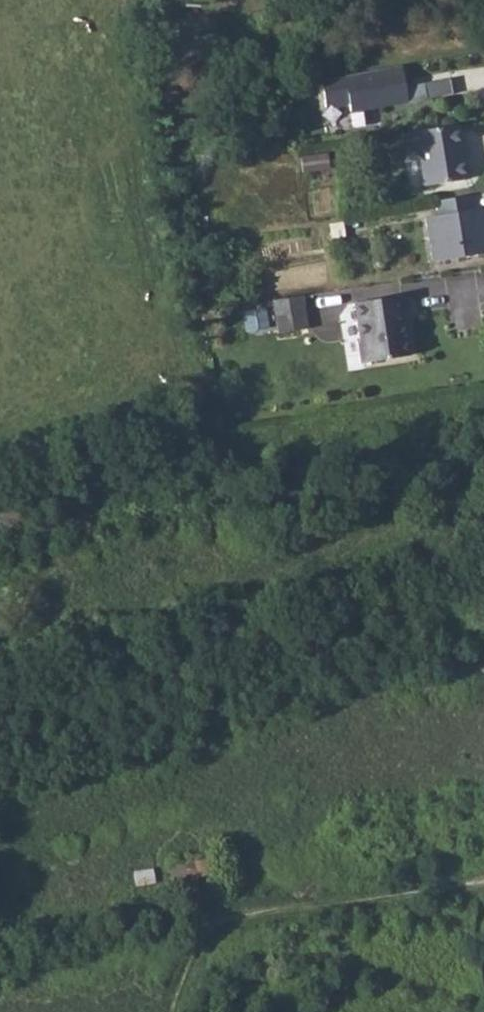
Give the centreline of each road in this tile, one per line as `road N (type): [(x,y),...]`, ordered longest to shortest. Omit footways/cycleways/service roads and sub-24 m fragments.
road 1 (track): [(15,939),(183,908),(199,912),(172,1011)]
road 2 (track): [(483,877),(225,914),(201,925)]

